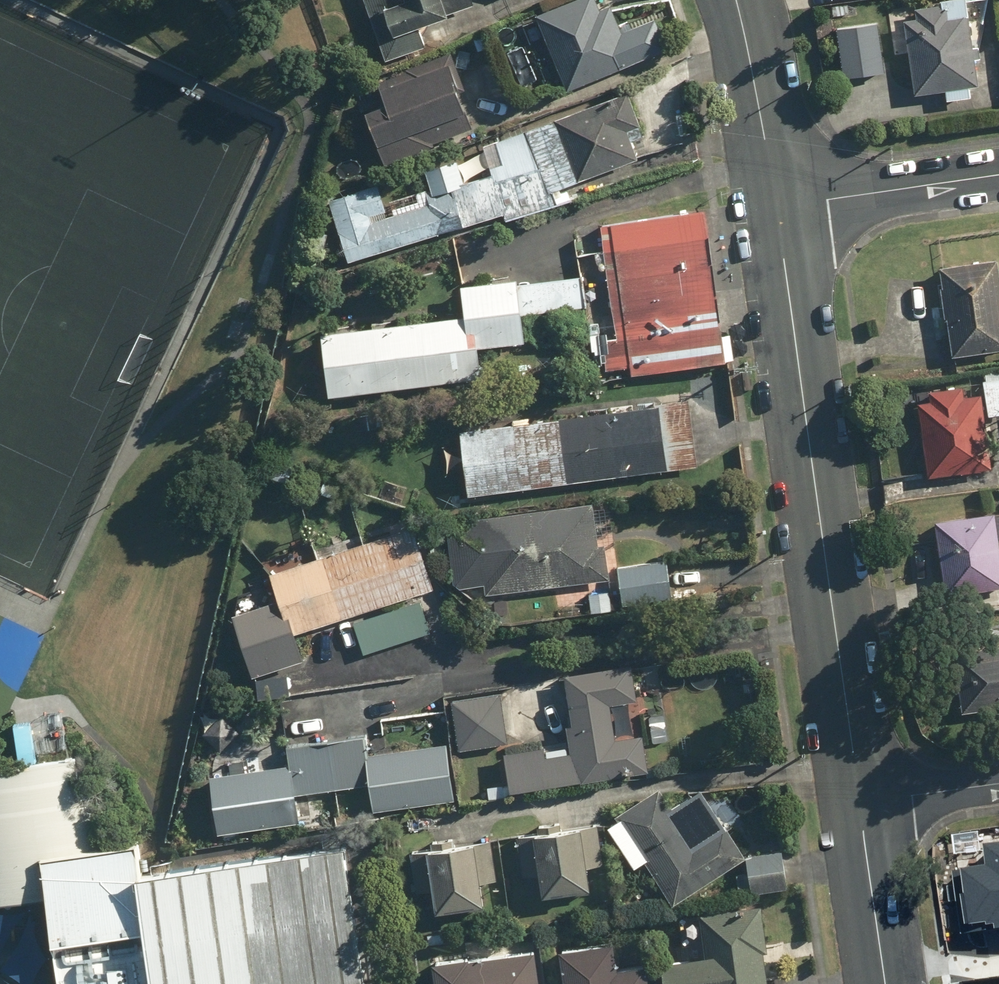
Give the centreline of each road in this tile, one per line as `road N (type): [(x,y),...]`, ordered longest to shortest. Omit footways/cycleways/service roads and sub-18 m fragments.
road 1 (residential): [(856,803),(771,203)]
road 2 (residential): [(771,203),(998,171)]
road 3 (residential): [(771,203),(733,0)]
road 4 (residential): [(881,983),(856,803)]
road 5 (residential): [(856,803),(998,784)]

